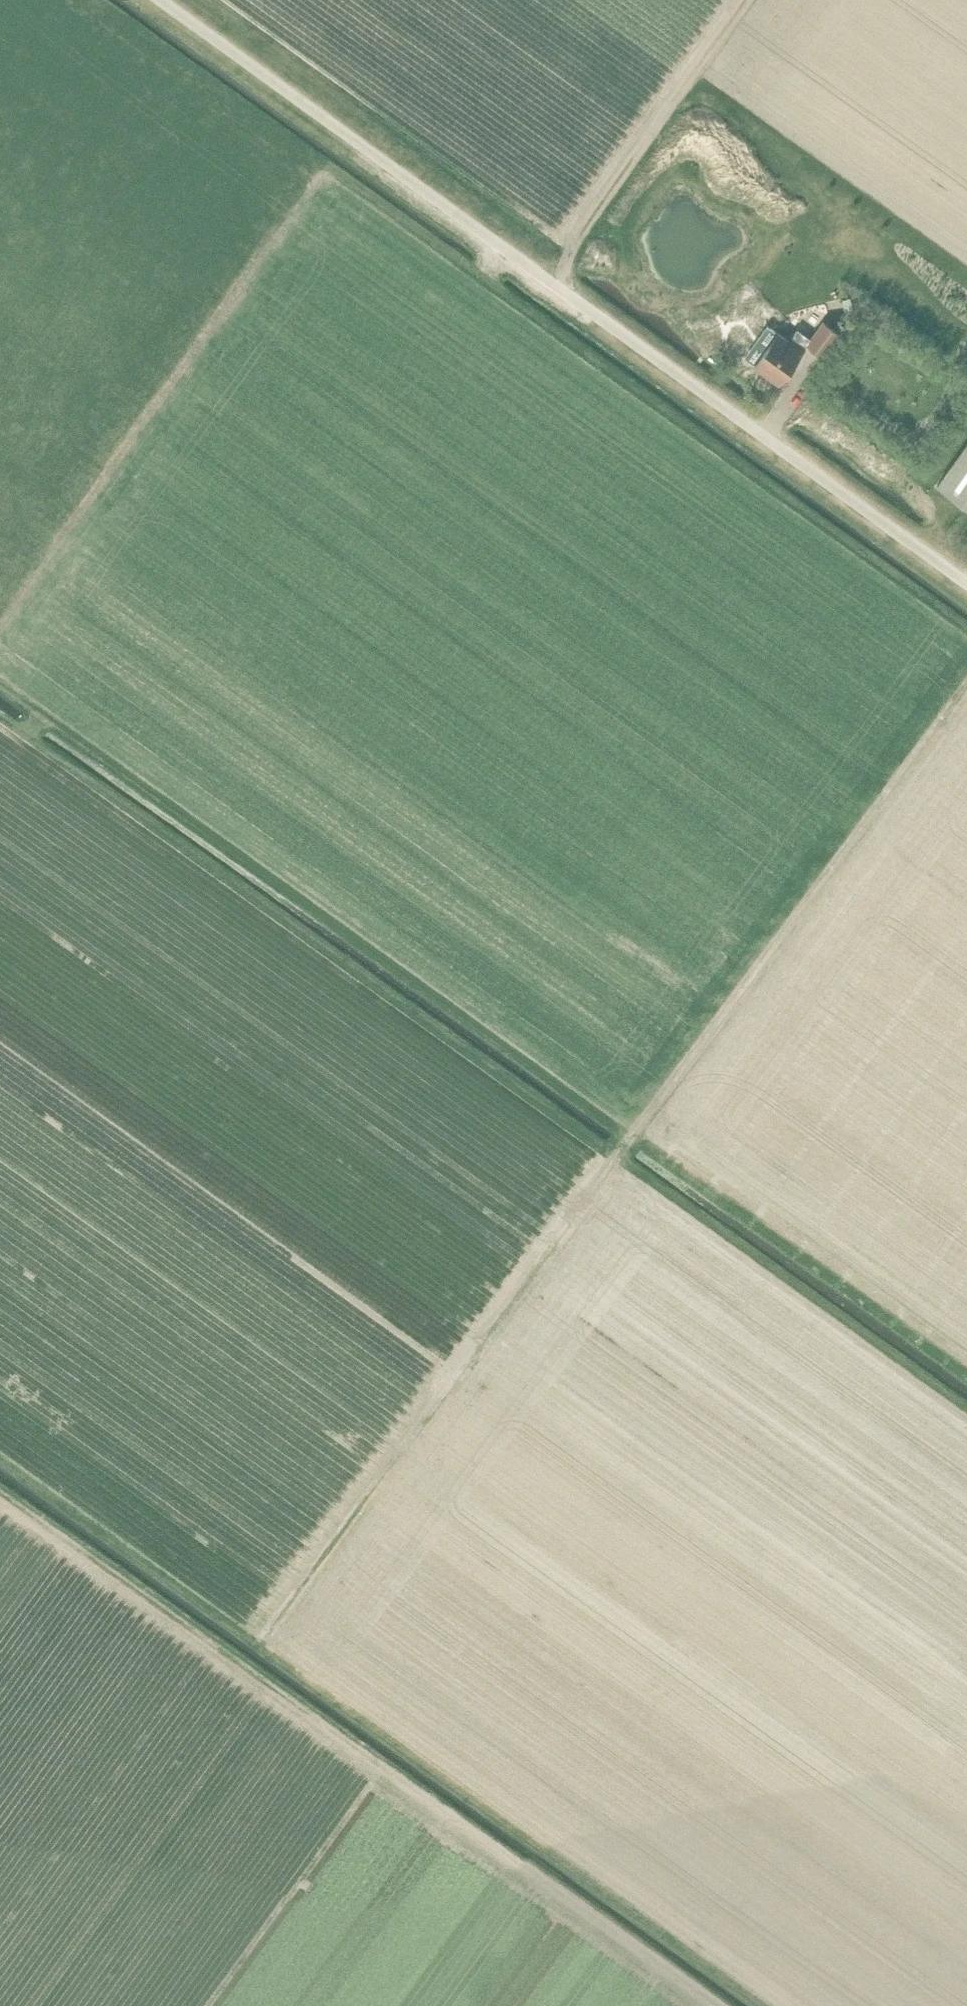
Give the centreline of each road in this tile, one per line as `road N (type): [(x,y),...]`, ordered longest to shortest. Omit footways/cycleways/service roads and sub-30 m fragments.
road 1 (unclassified): [(966,583),(160,0)]

